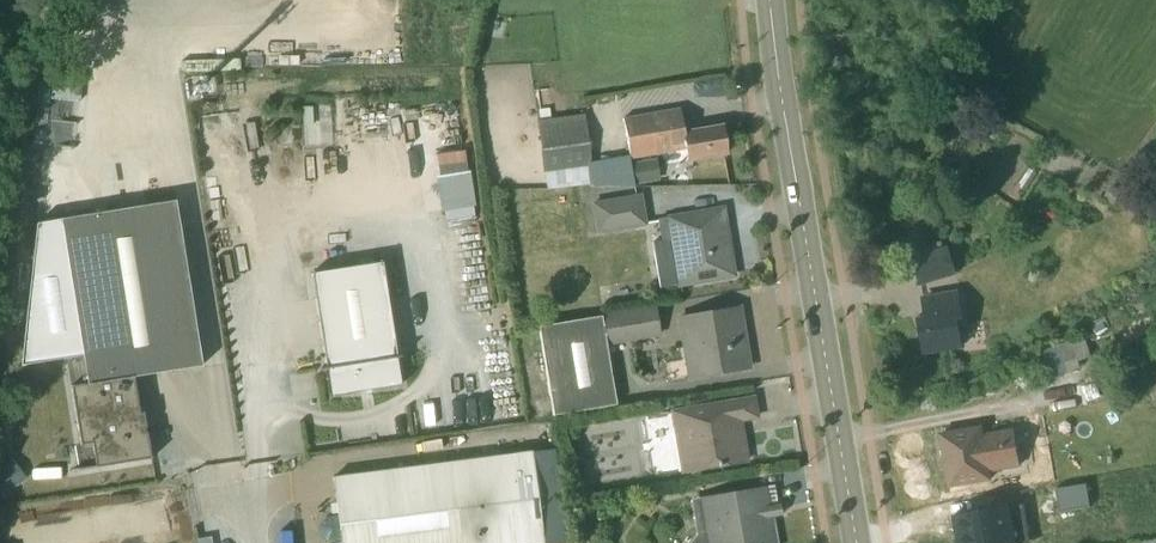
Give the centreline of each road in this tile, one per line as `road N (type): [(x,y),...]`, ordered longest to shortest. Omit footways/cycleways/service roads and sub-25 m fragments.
road 1 (secondary): [(768,0),(855,542)]

